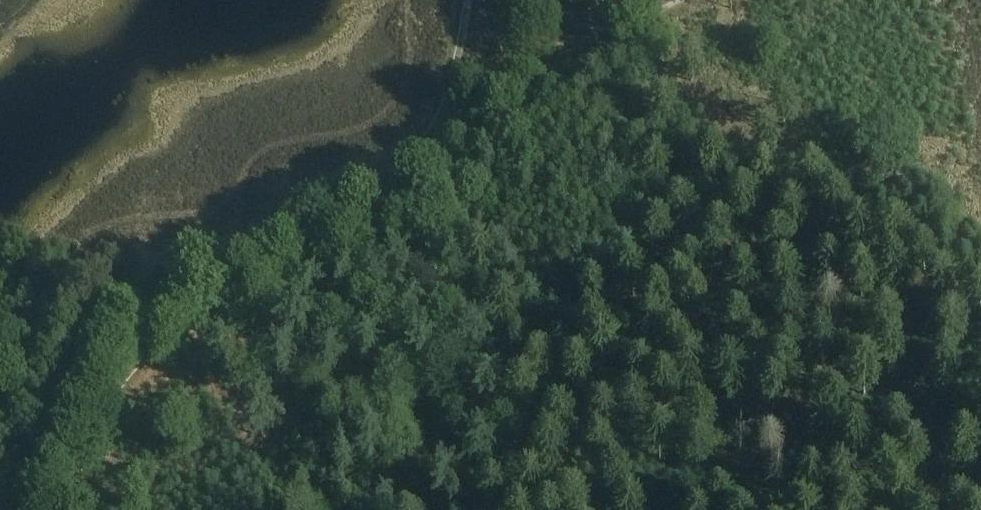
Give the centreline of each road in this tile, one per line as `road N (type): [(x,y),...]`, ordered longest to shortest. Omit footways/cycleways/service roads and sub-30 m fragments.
road 1 (track): [(26,509),(91,340),(123,311),(377,169)]
road 2 (track): [(422,143),(609,31)]
road 3 (track): [(377,169),(422,143),(450,89),(469,0)]
road 4 (track): [(550,0),(609,31),(669,0)]

